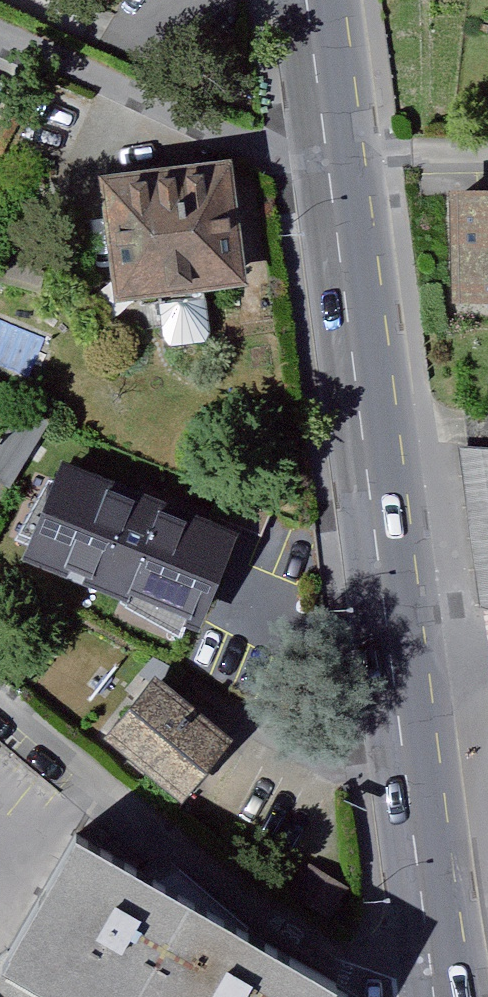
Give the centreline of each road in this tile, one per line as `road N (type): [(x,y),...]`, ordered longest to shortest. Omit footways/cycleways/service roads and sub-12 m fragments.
road 1 (secondary): [(363,446),(436,994)]
road 2 (residential): [(0,710),(337,957),(436,994)]
road 3 (residential): [(0,35),(322,159)]
road 4 (secondary): [(363,446),(322,159)]
road 5 (residential): [(487,159),(322,159)]
road 6 (secondary): [(322,159),(303,0)]

